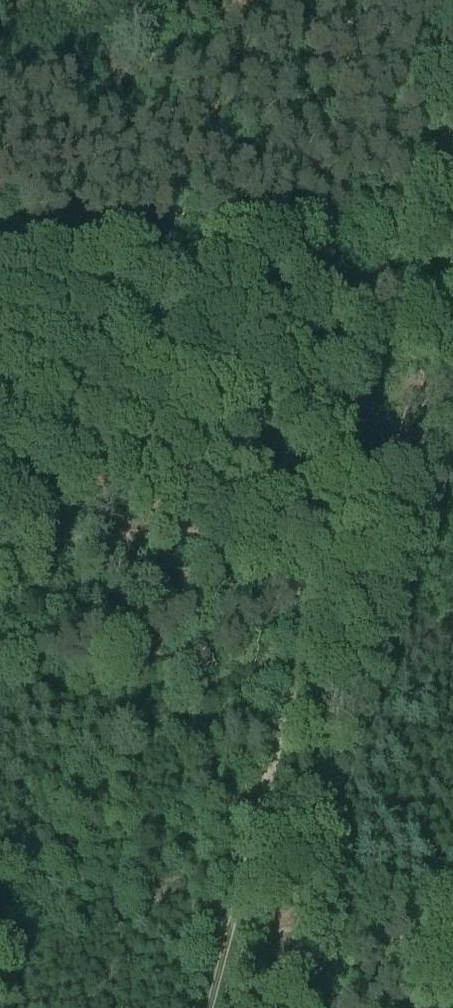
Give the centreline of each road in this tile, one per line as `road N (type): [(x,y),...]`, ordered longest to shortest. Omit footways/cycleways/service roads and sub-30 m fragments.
road 1 (track): [(312,596),(269,545),(229,526),(0,552)]
road 2 (track): [(230,926),(312,596)]
road 3 (track): [(452,0),(381,306)]
road 4 (track): [(381,306),(312,596)]

